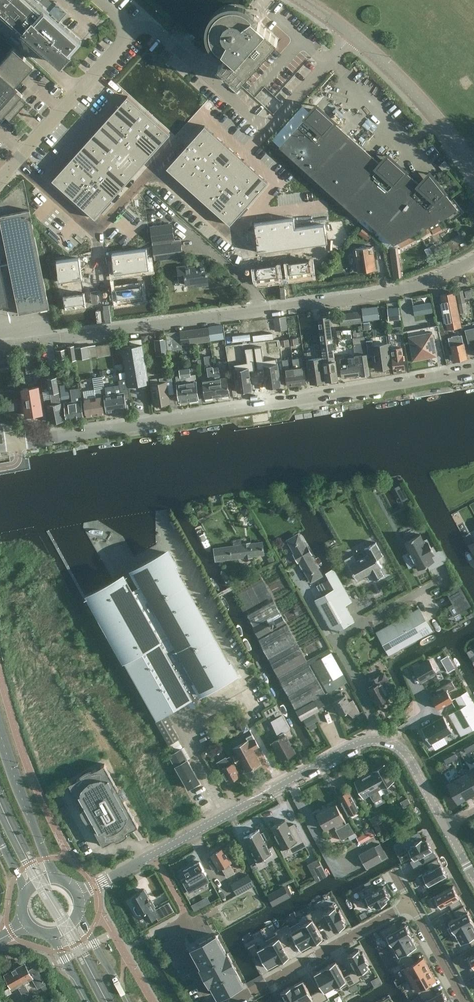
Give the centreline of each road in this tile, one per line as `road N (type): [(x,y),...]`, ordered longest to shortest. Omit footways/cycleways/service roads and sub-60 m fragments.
road 1 (residential): [(473,369),(16,440)]
road 2 (unclassified): [(473,258),(385,294),(24,341)]
road 3 (unclassified): [(78,894),(372,740)]
road 4 (unclassified): [(132,29),(150,30),(266,128),(348,32)]
road 5 (residential): [(372,740),(370,712),(337,640),(446,577)]
road 6 (residential): [(411,904),(231,1001)]
road 7 (secondary): [(51,876),(0,733)]
road 8 (tertiary): [(473,168),(375,55)]

